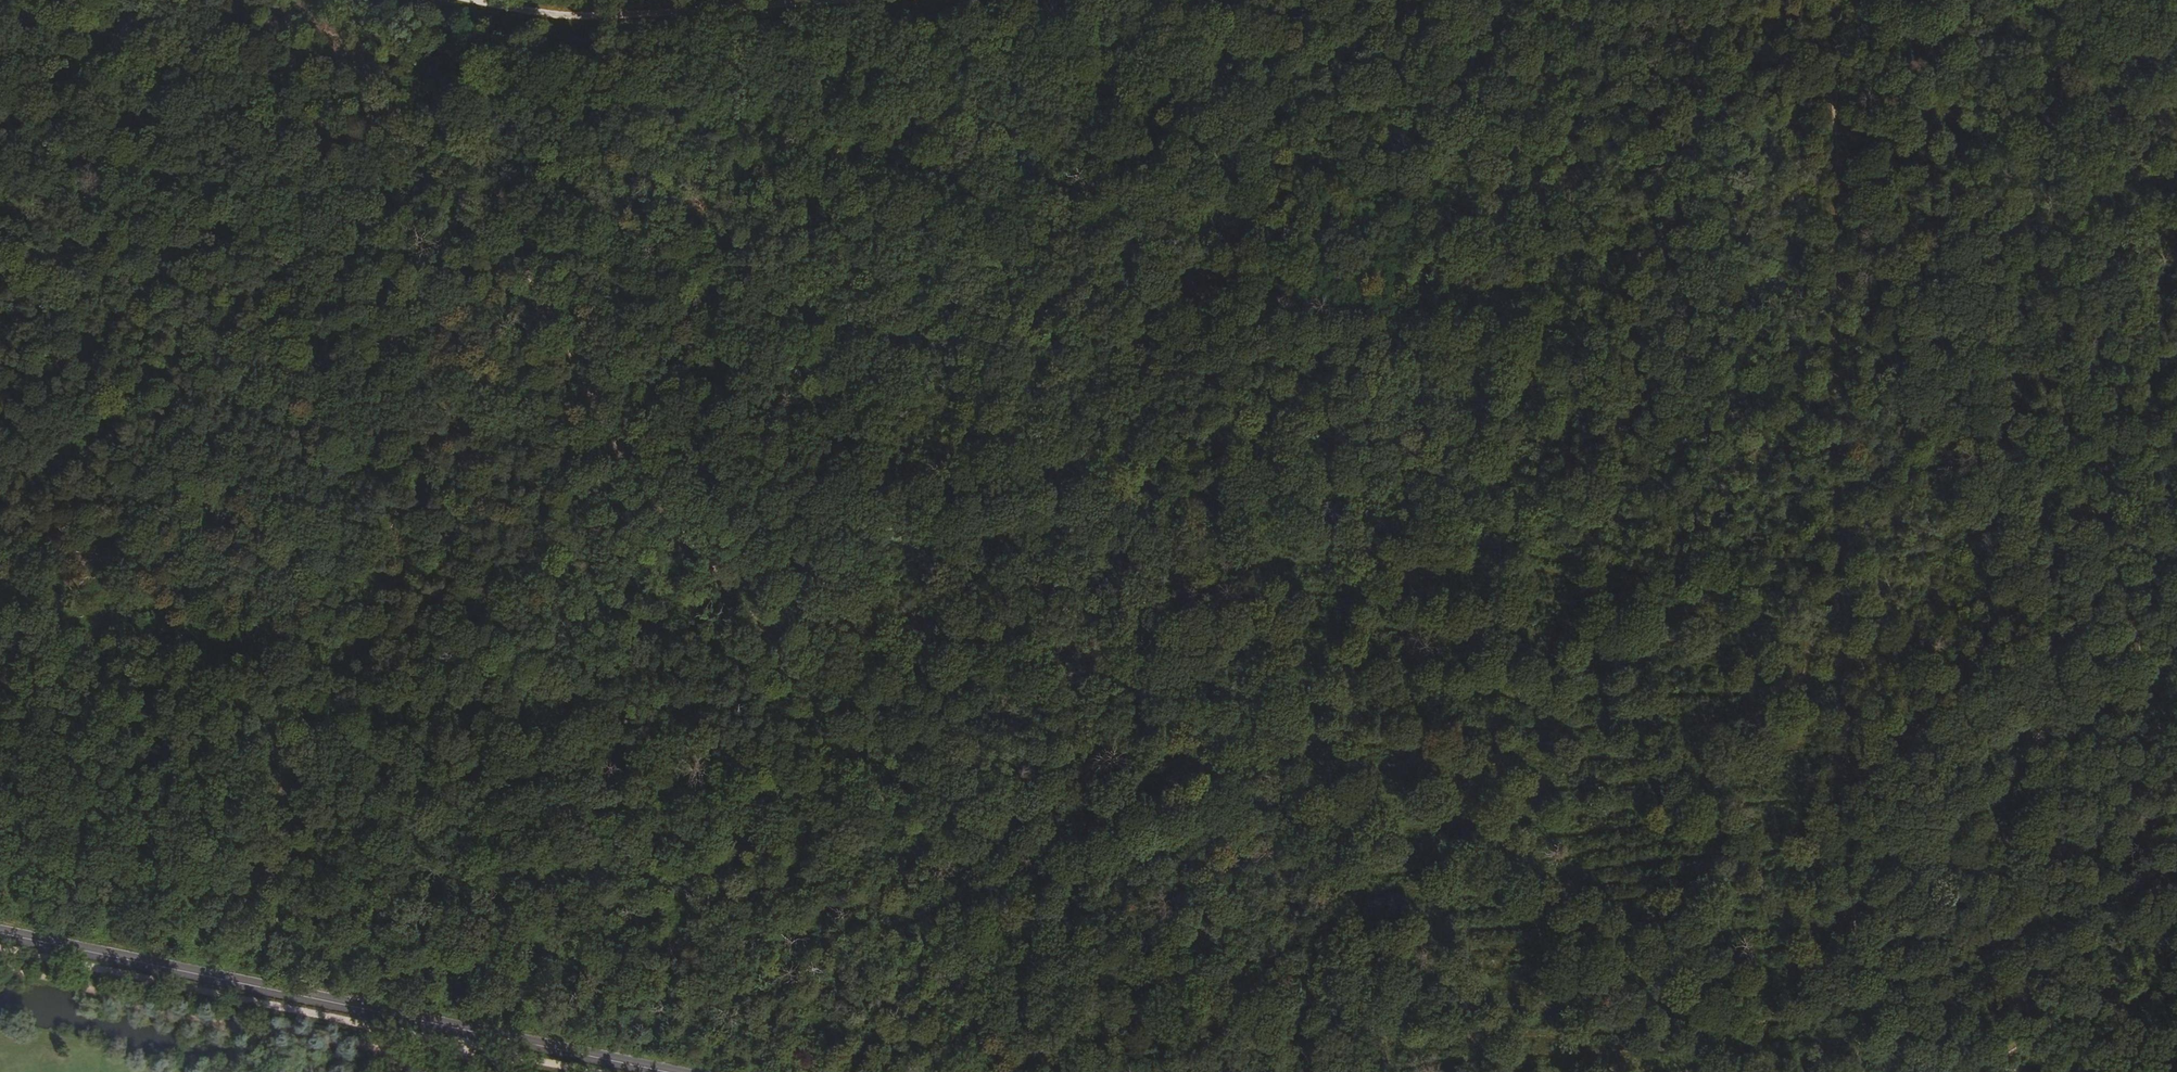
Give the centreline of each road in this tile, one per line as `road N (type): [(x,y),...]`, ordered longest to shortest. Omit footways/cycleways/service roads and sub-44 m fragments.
road 1 (tertiary): [(0,933),(666,1071)]
road 2 (track): [(490,0),(584,16),(821,0)]

